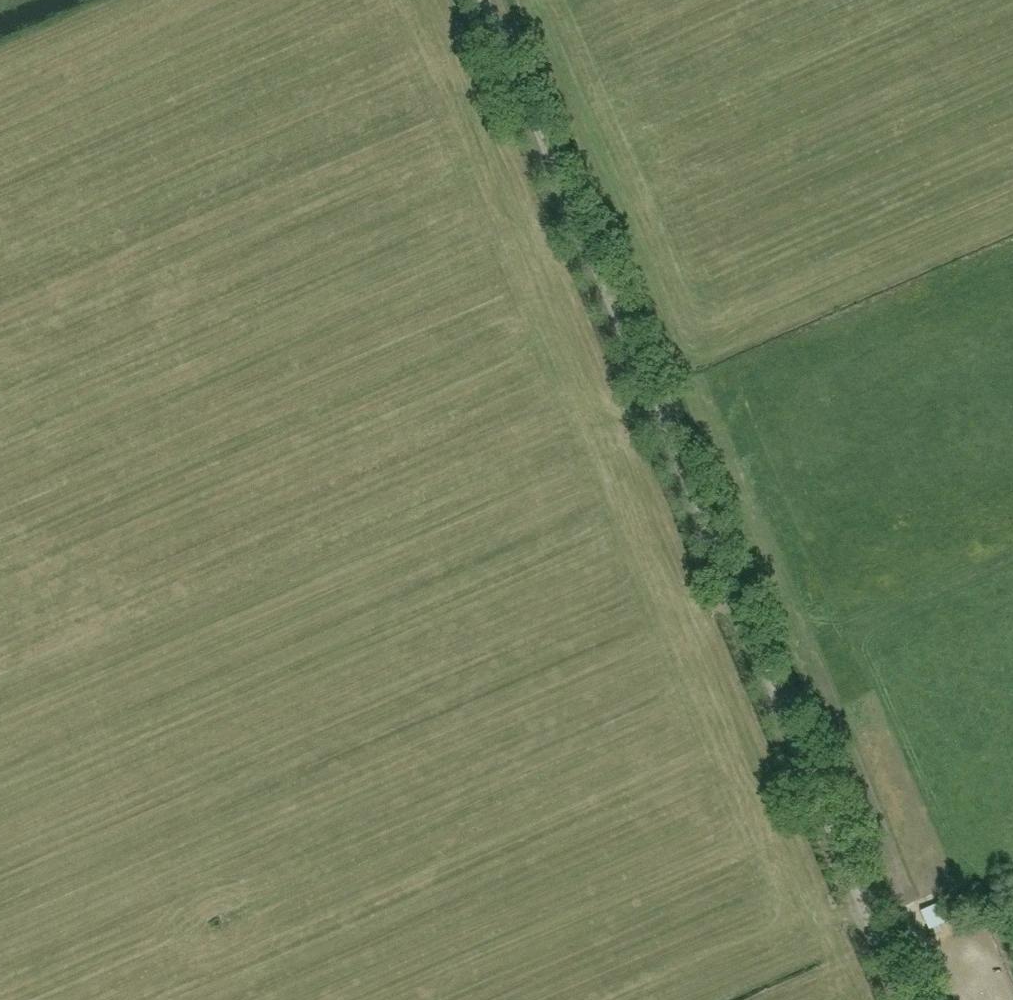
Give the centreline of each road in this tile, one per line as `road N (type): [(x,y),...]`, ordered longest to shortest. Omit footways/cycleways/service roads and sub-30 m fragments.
road 1 (unclassified): [(901,999),(484,0)]

